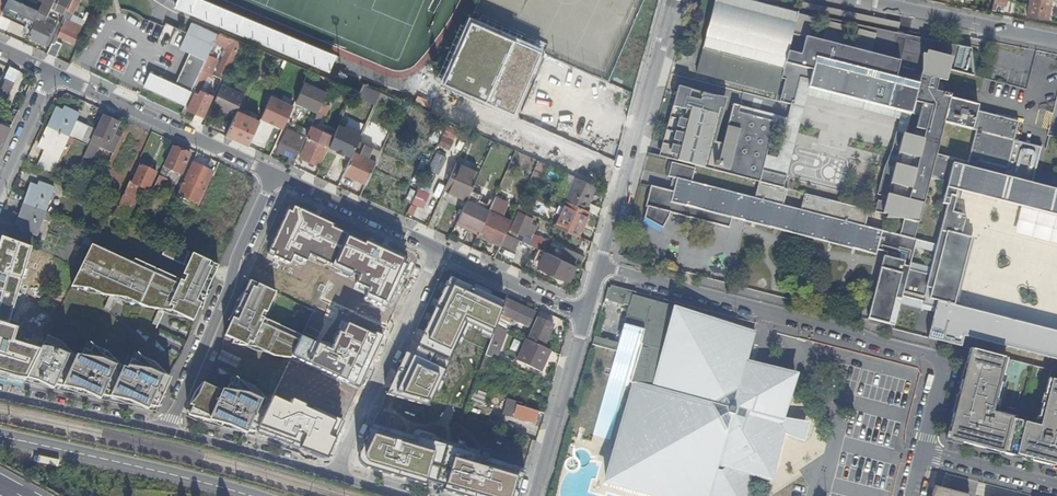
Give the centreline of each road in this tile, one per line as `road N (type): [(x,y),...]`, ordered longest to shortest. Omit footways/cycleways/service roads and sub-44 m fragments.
road 1 (residential): [(923,451),(944,367),(937,358),(599,268)]
road 2 (residential): [(275,172),(167,435)]
road 3 (residential): [(599,268),(674,0)]
road 4 (primary): [(248,495),(0,436)]
road 5 (residential): [(332,477),(437,246)]
road 6 (residential): [(49,69),(275,172)]
road 7 (residential): [(535,495),(586,315)]
road 8 (residential): [(275,172),(437,246)]
road 9 (residential): [(167,435),(0,397)]
road 10 (residential): [(1056,48),(889,11)]
road 11 (residential): [(332,477),(167,435)]
road 12 (residential): [(437,246),(586,315)]
road 13 (residential): [(923,451),(1056,485)]

